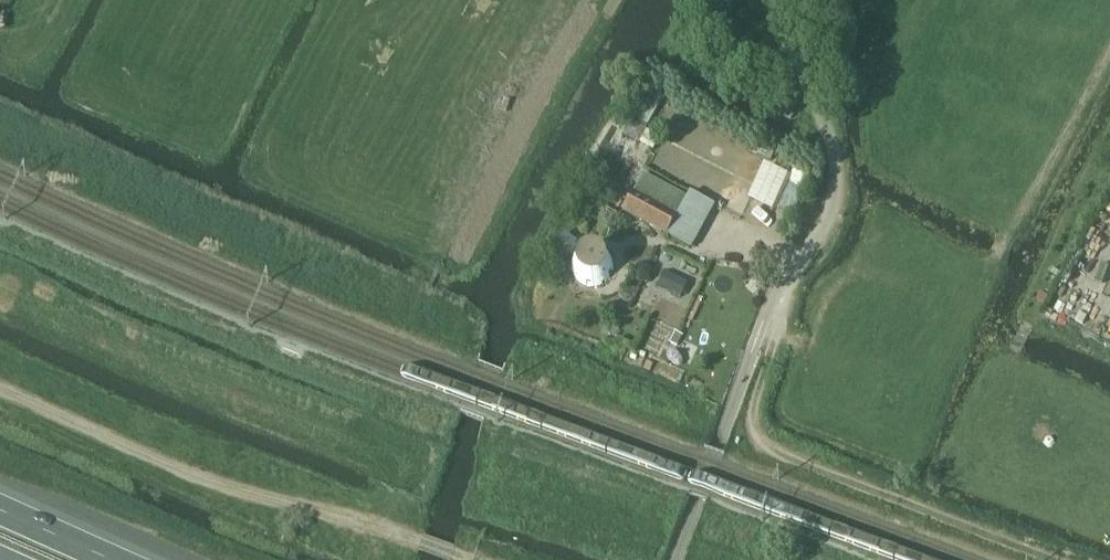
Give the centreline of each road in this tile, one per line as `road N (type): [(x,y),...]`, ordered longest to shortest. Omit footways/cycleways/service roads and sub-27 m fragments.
road 1 (track): [(468,559),(195,476),(0,390)]
road 2 (track): [(778,289),(780,312),(751,409),(766,446),(1049,559)]
road 3 (trunk): [(115,559),(0,509)]

